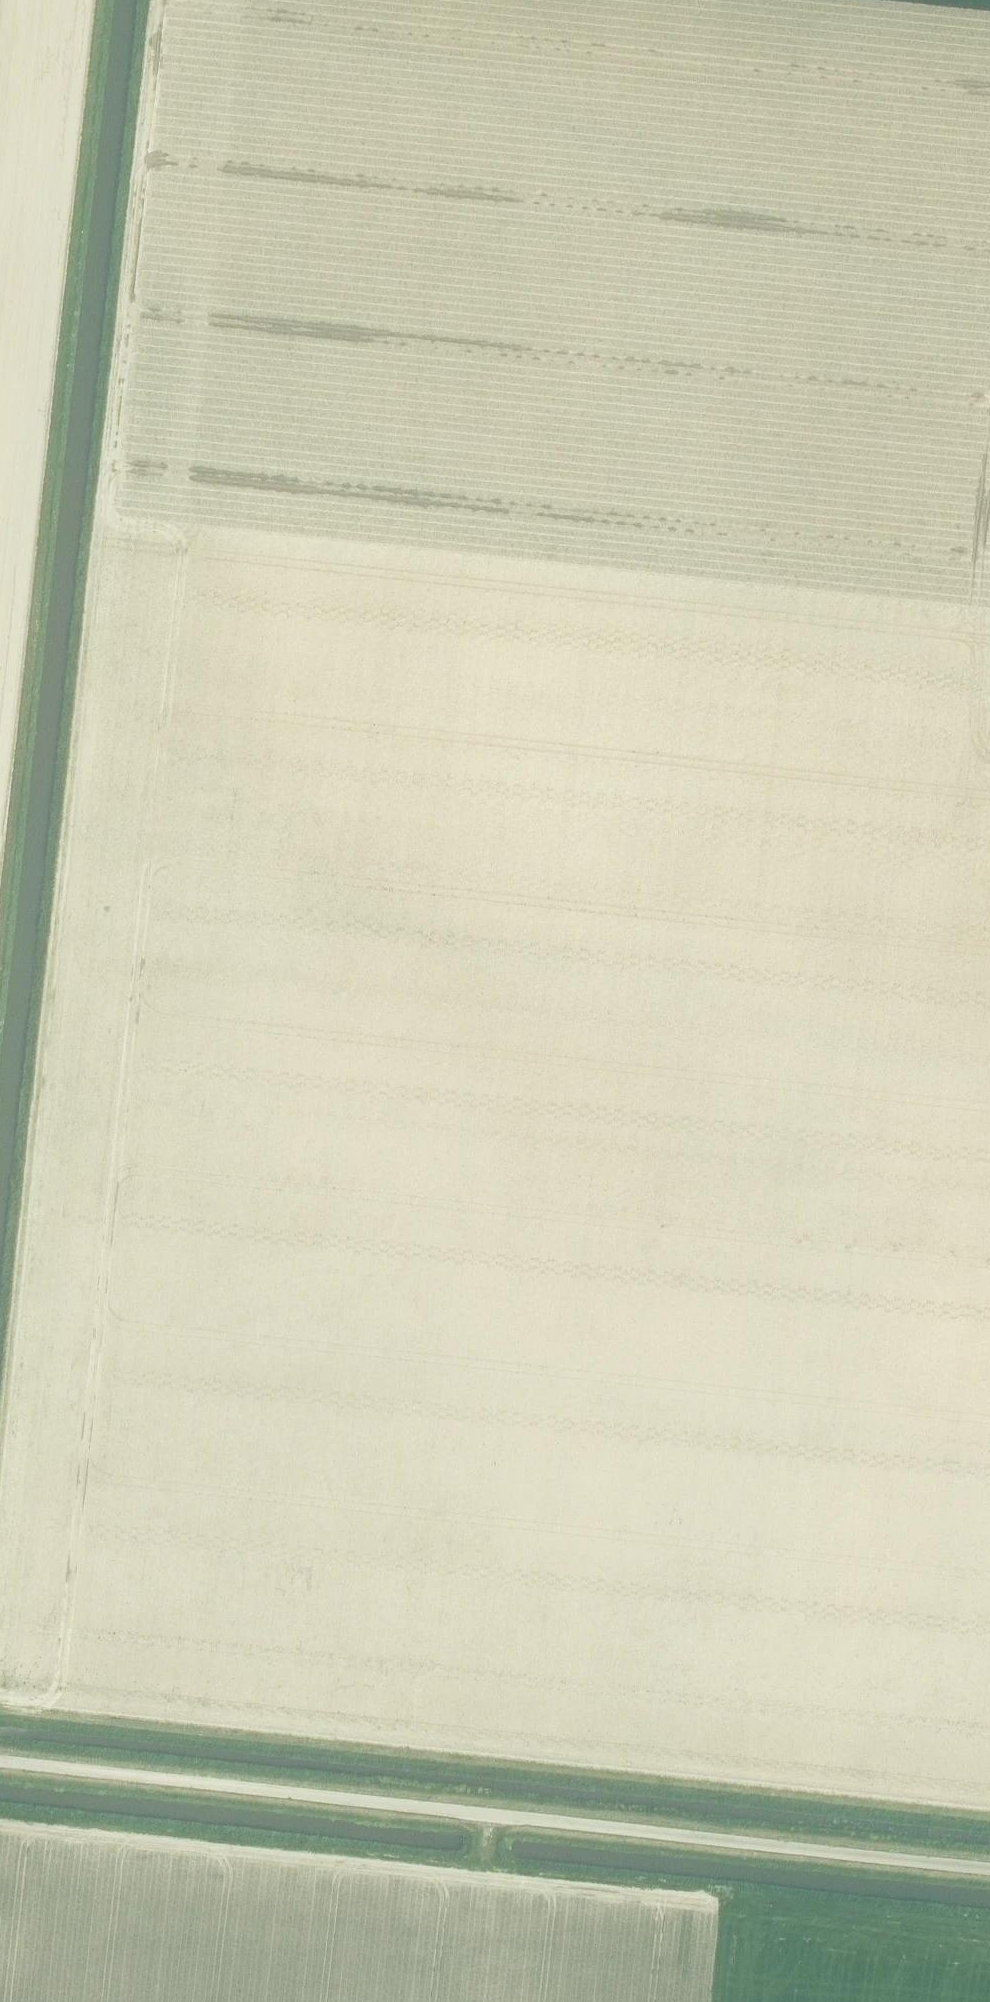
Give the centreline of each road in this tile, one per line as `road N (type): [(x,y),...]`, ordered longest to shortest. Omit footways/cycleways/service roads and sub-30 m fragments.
road 1 (unclassified): [(989,1868),(0,1760)]

